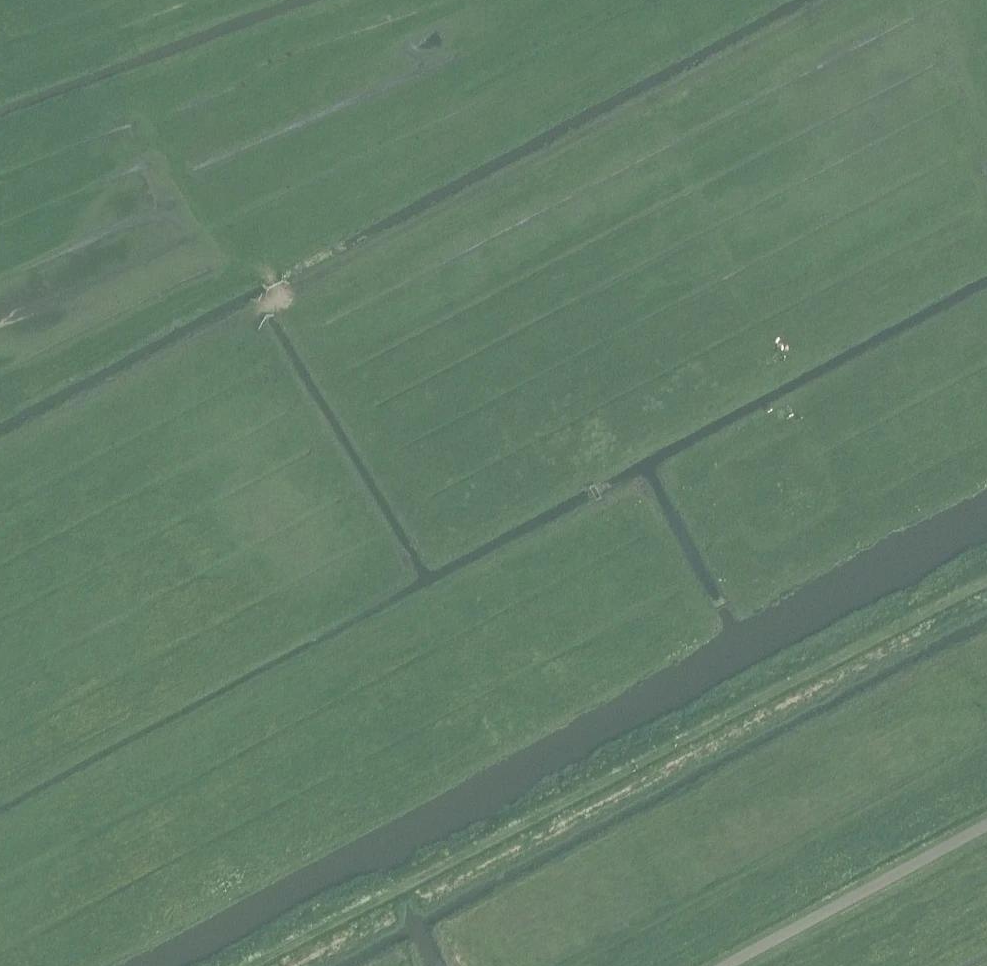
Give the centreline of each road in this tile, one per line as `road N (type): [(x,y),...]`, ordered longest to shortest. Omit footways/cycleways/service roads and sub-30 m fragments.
road 1 (track): [(204,232),(274,283),(280,297),(839,0)]
road 2 (track): [(280,297),(0,445)]

